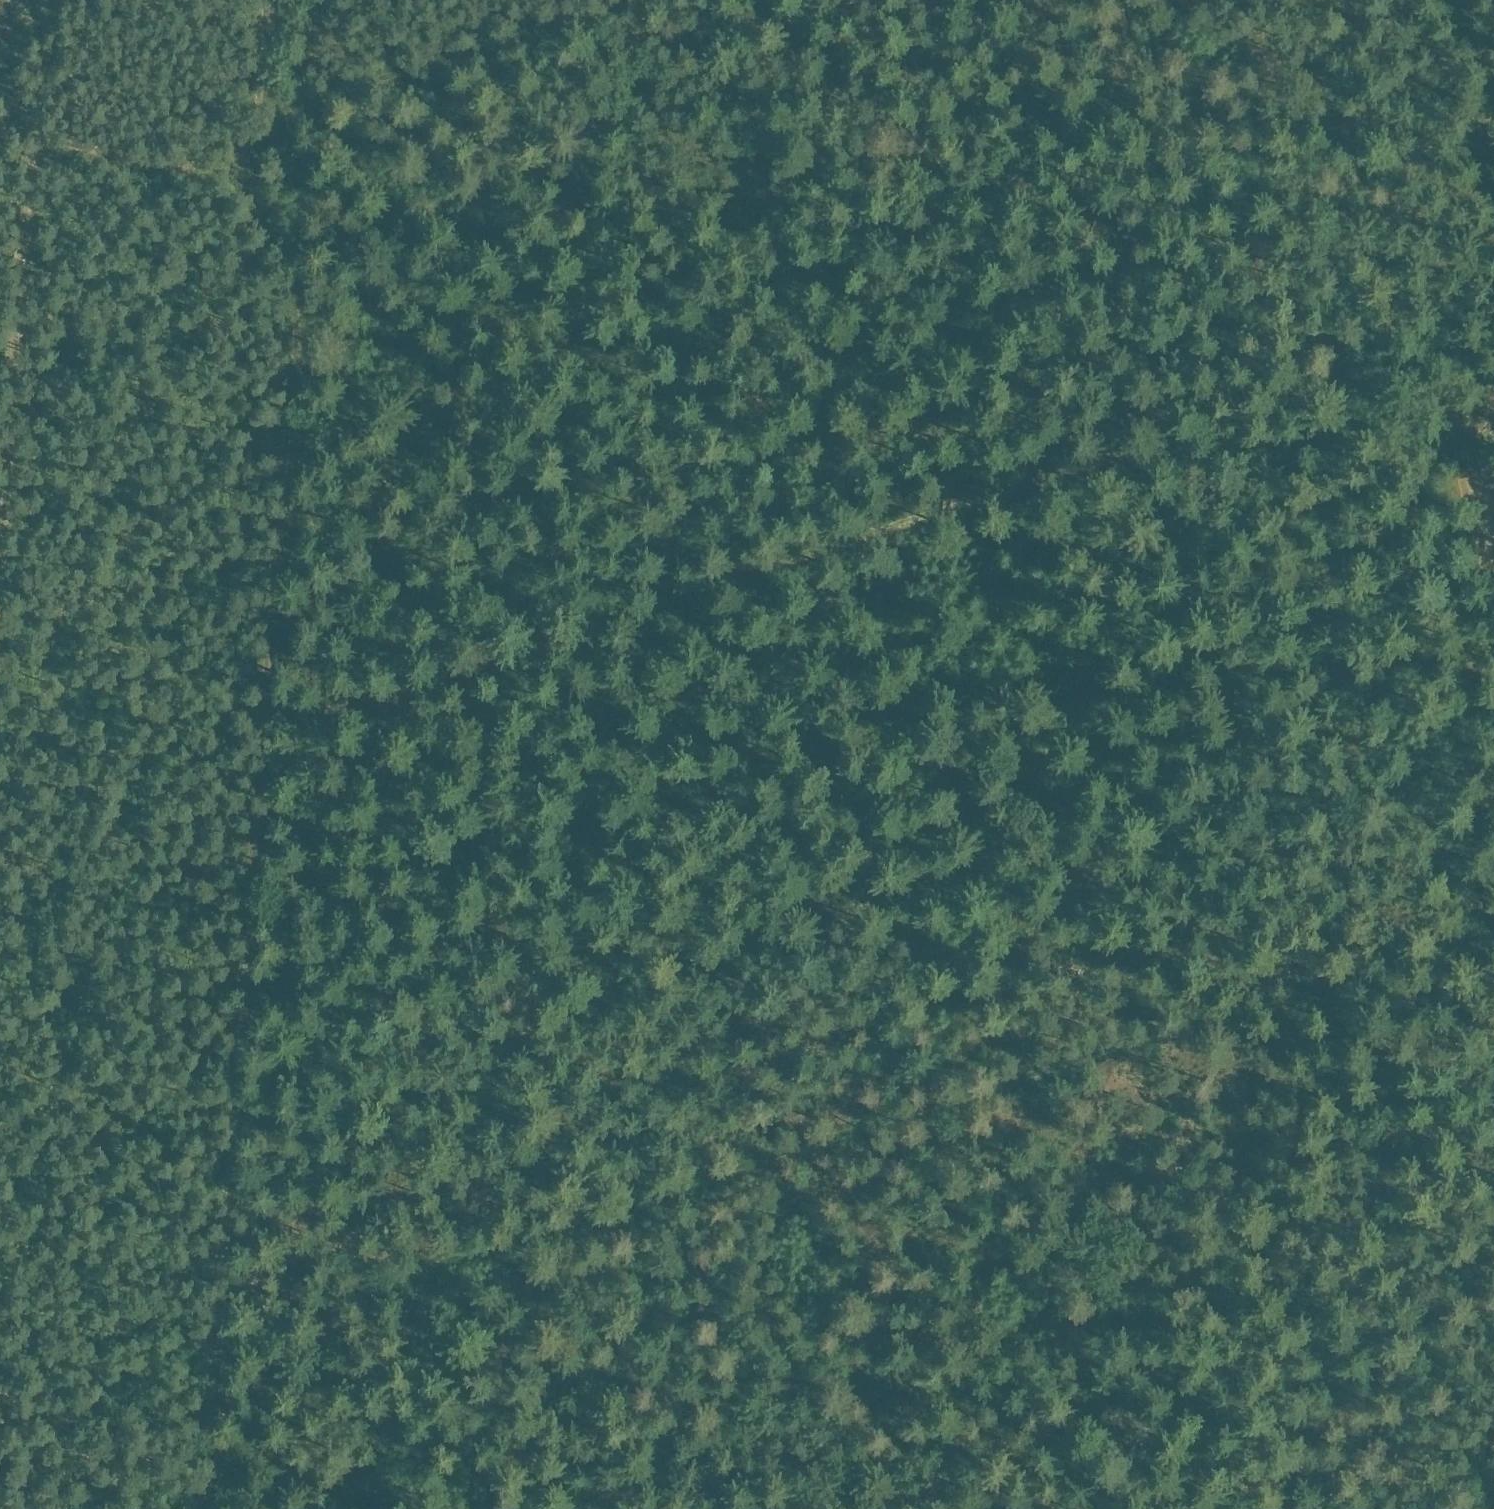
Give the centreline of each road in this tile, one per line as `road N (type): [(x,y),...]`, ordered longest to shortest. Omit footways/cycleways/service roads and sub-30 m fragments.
road 1 (track): [(204,1508),(299,329),(292,284),(254,175),(265,0)]
road 2 (track): [(265,730),(1493,336)]
road 3 (track): [(0,121),(254,175)]
road 4 (track): [(59,1508),(0,1392)]

